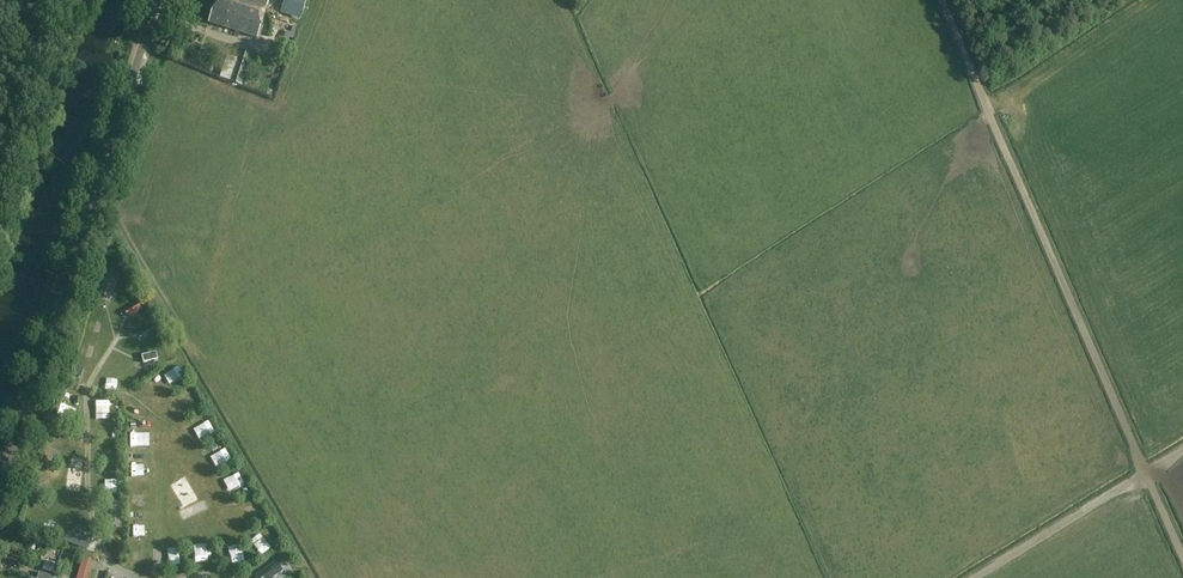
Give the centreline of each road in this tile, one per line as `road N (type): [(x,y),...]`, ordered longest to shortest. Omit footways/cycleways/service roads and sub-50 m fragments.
road 1 (track): [(943,0),(1182,557)]
road 2 (unclassified): [(0,496),(159,0)]
road 3 (track): [(973,577),(1182,448)]

